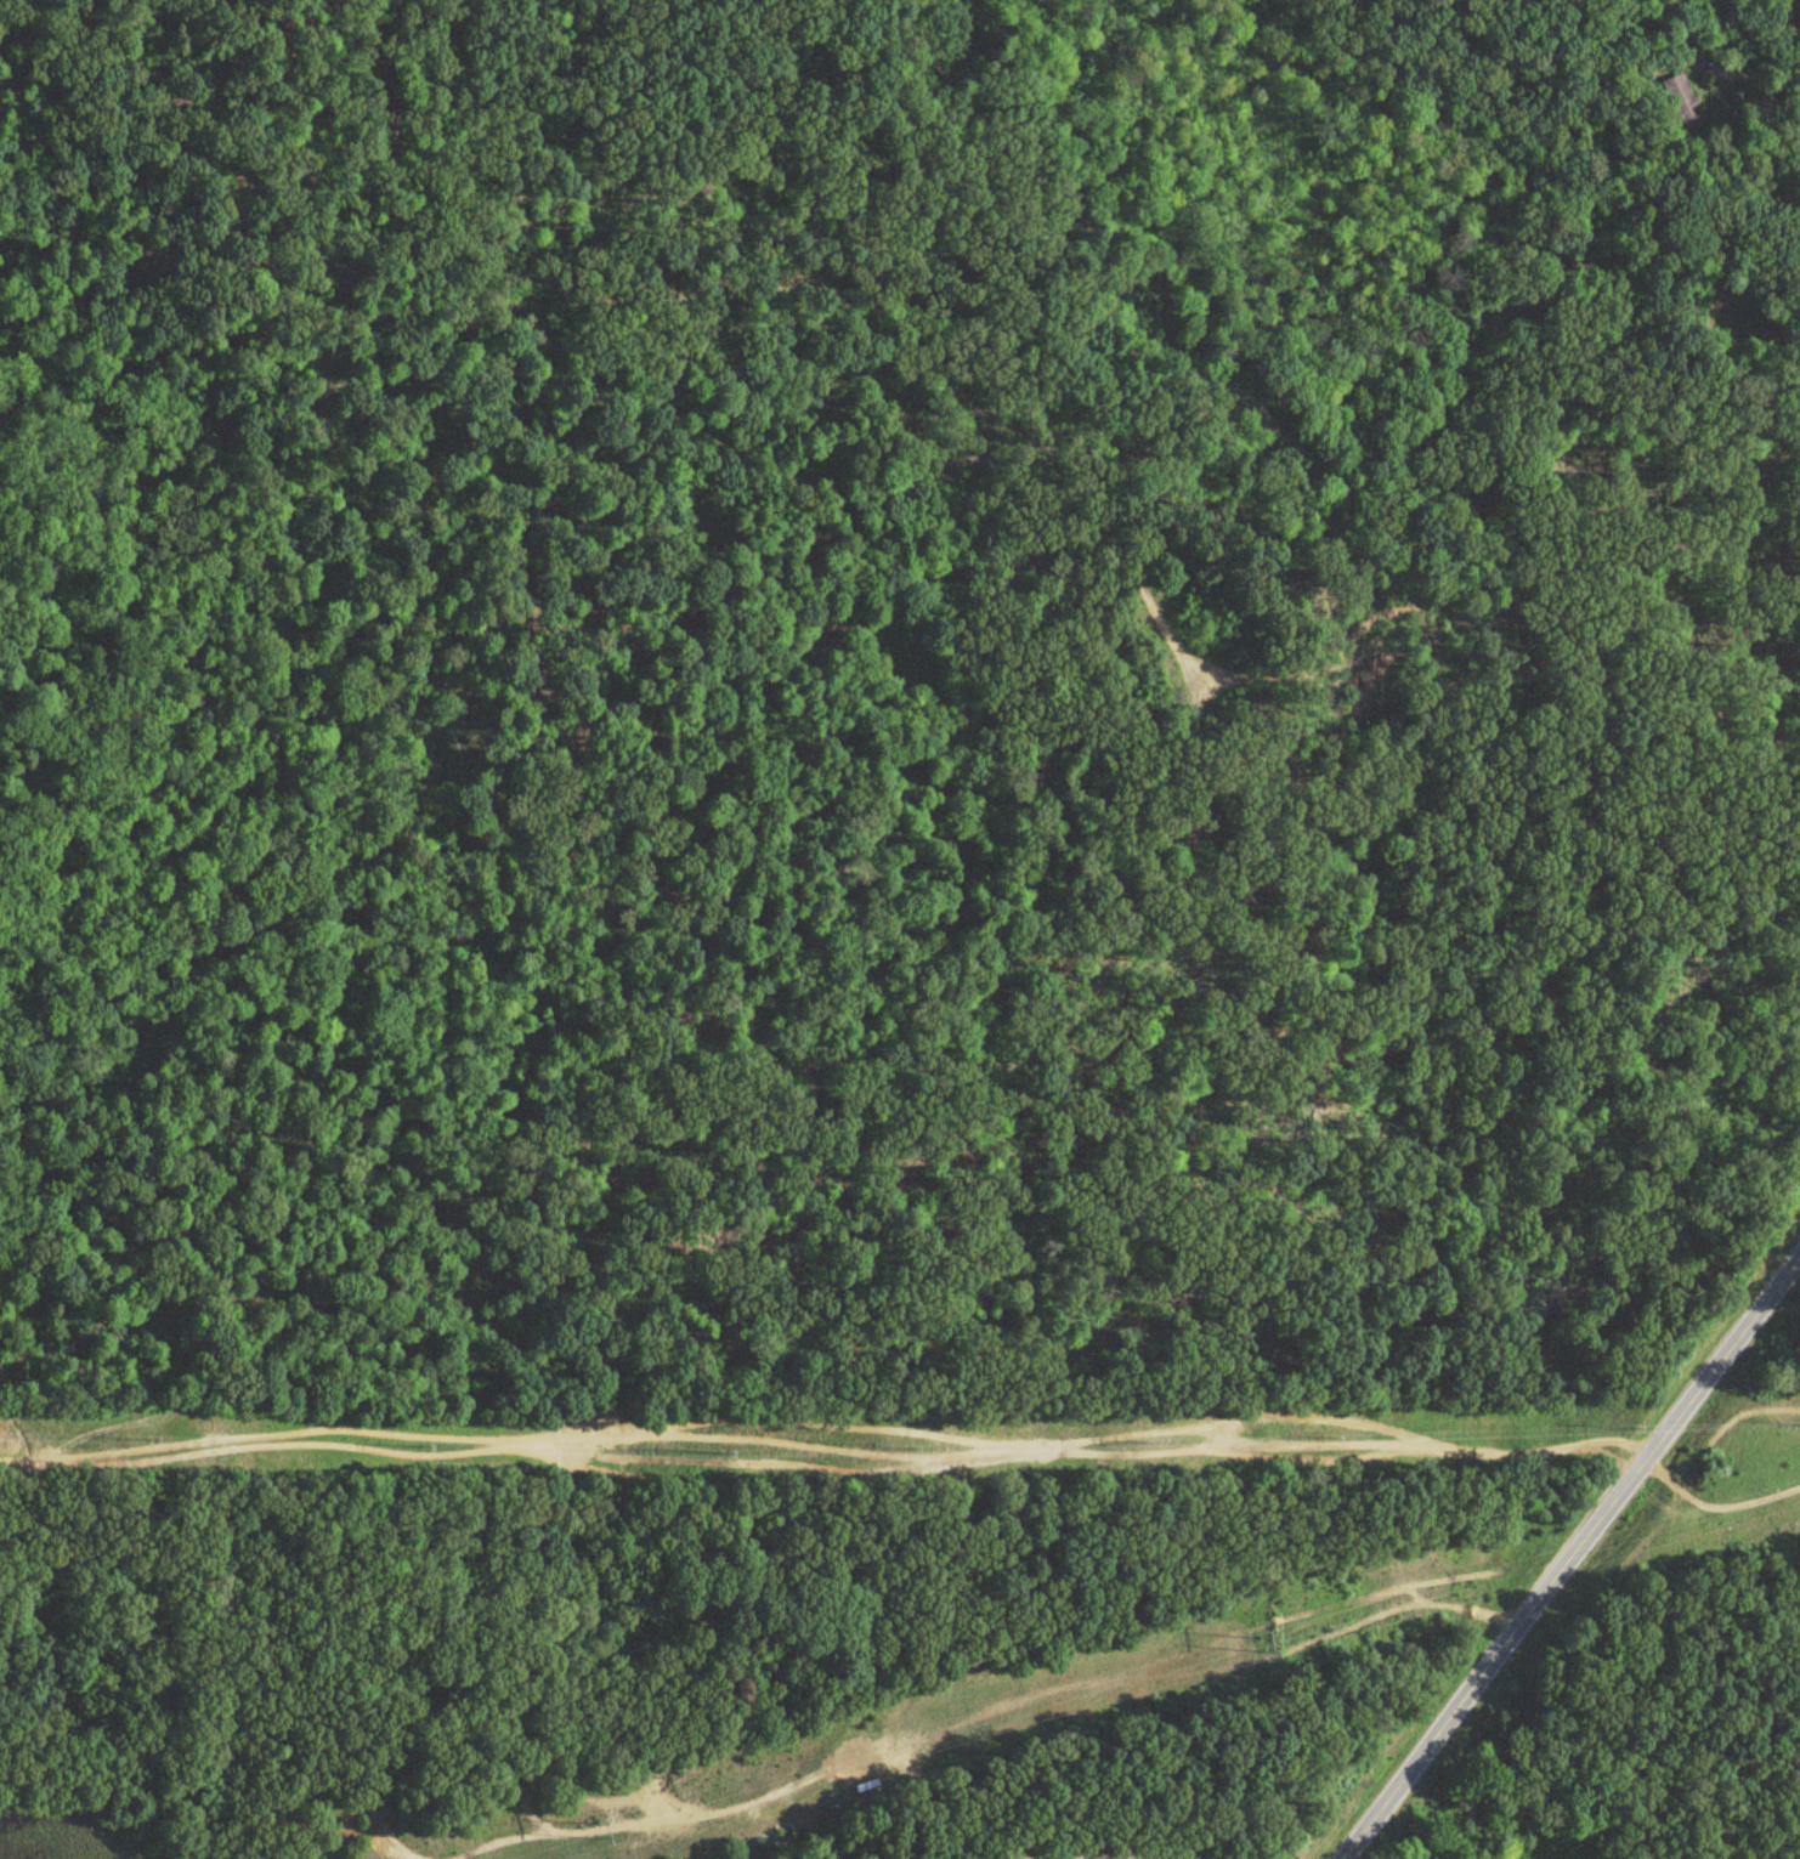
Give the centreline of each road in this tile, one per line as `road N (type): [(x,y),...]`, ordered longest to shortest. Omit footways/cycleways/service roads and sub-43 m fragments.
road 1 (residential): [(1345,1858),(1799,1254)]
road 2 (residential): [(1799,13),(1761,164),(1799,210)]

